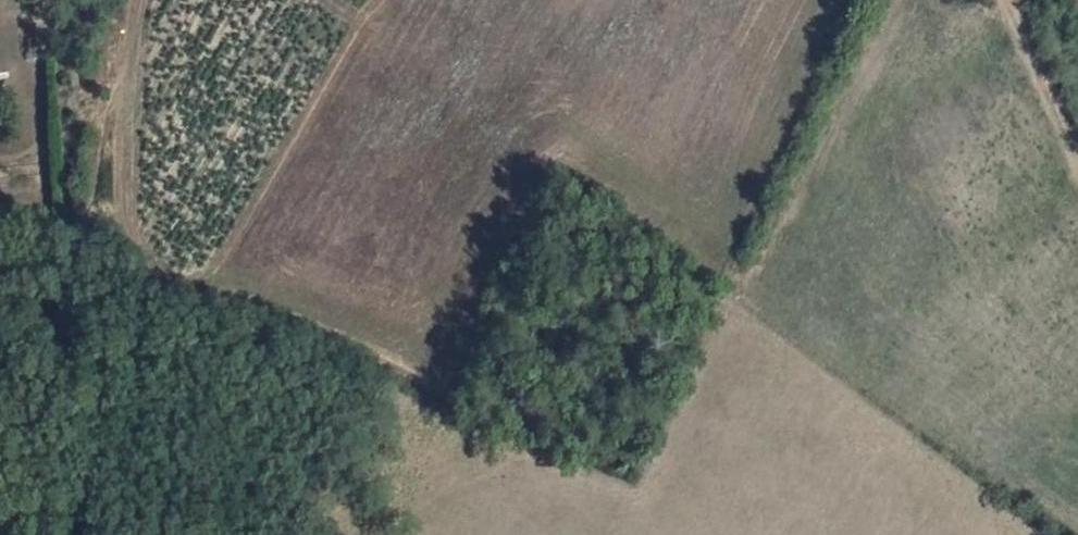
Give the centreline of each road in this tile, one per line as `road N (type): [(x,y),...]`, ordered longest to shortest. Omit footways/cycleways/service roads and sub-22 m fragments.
road 1 (track): [(76,534),(106,424),(74,284),(140,0)]

